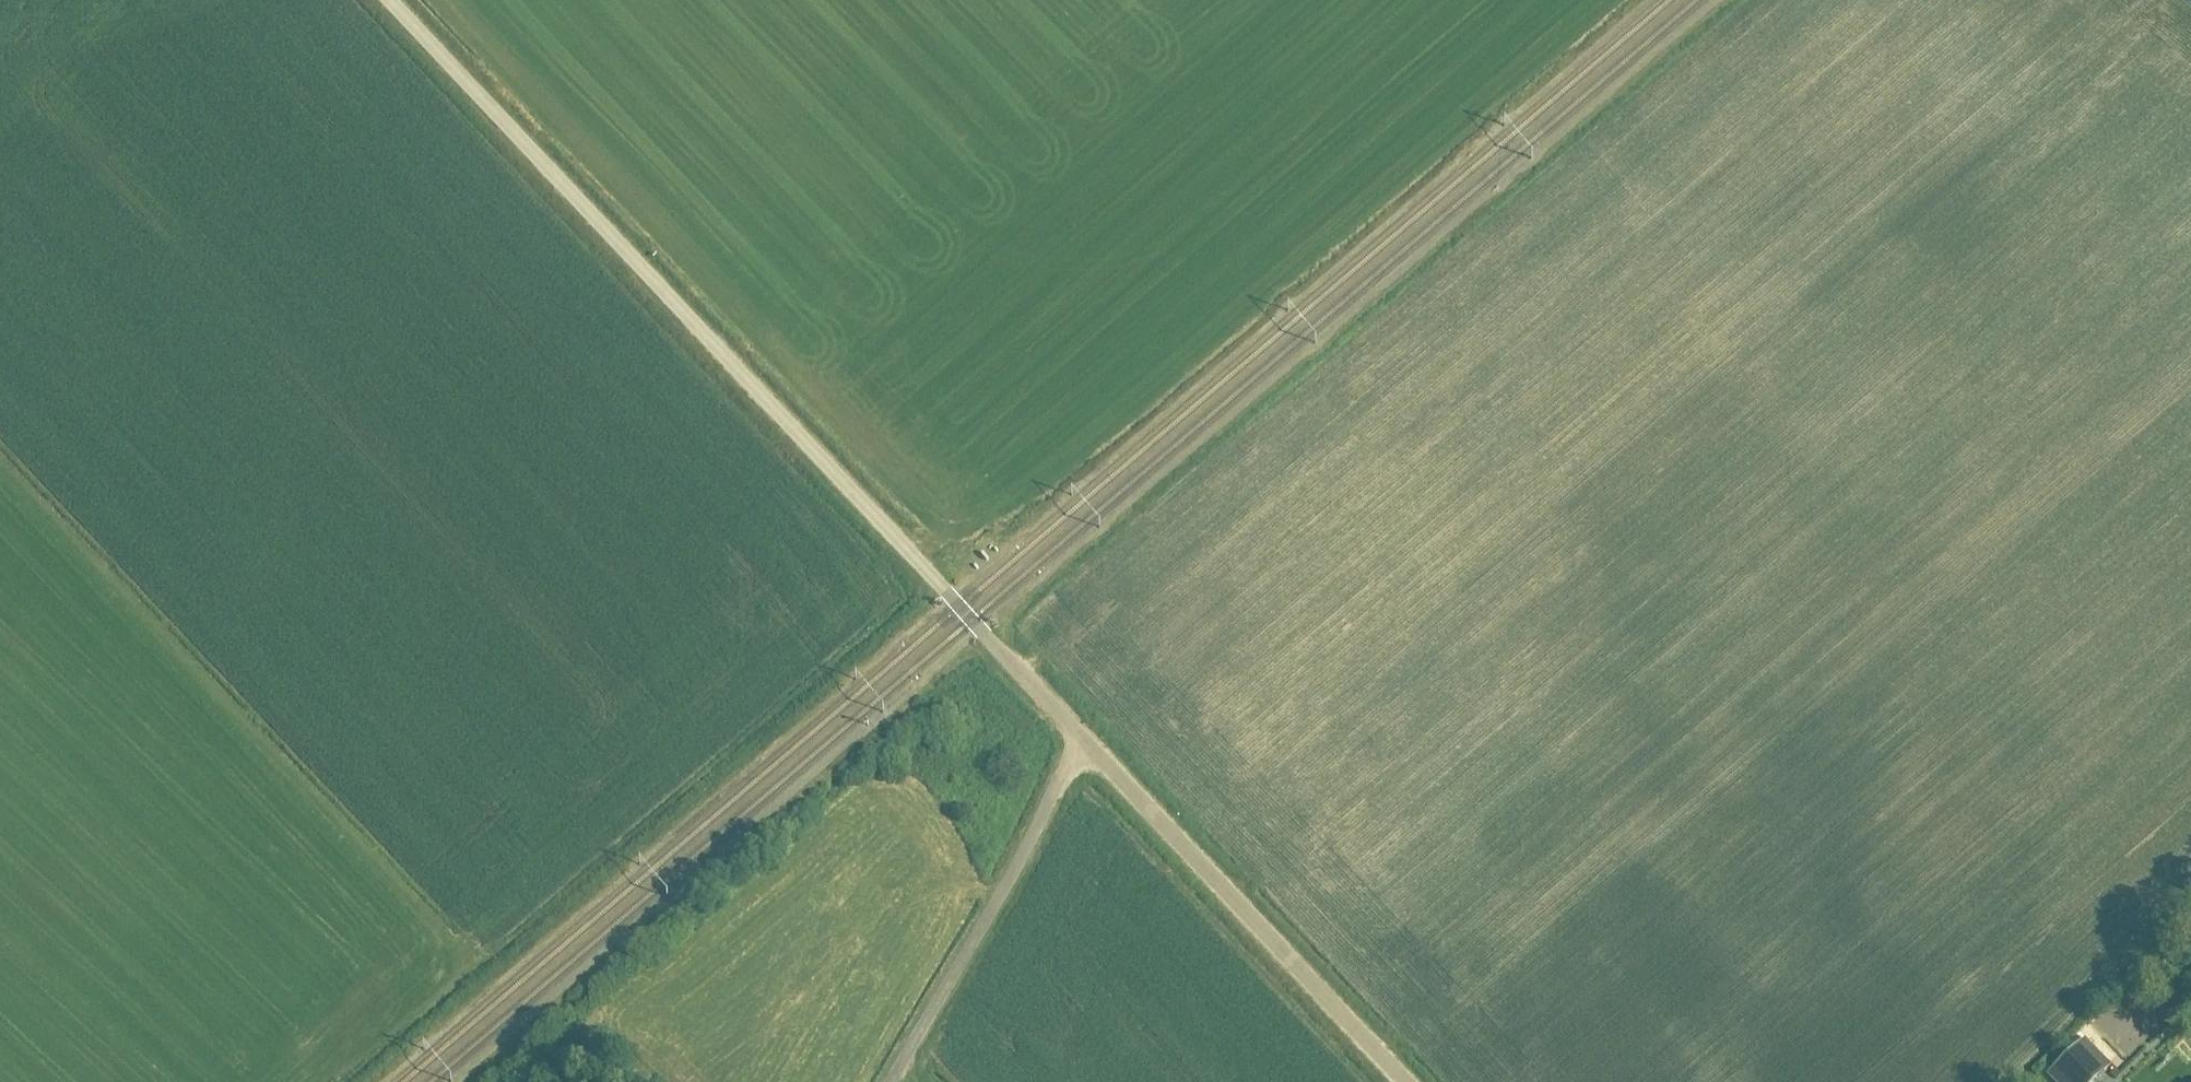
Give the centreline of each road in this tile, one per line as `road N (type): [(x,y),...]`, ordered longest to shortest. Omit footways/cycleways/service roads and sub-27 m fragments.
road 1 (unclassified): [(1088,740),(388,0)]
road 2 (unclassified): [(1410,1081),(1088,740)]
road 3 (unclassified): [(887,1081),(1088,740)]

